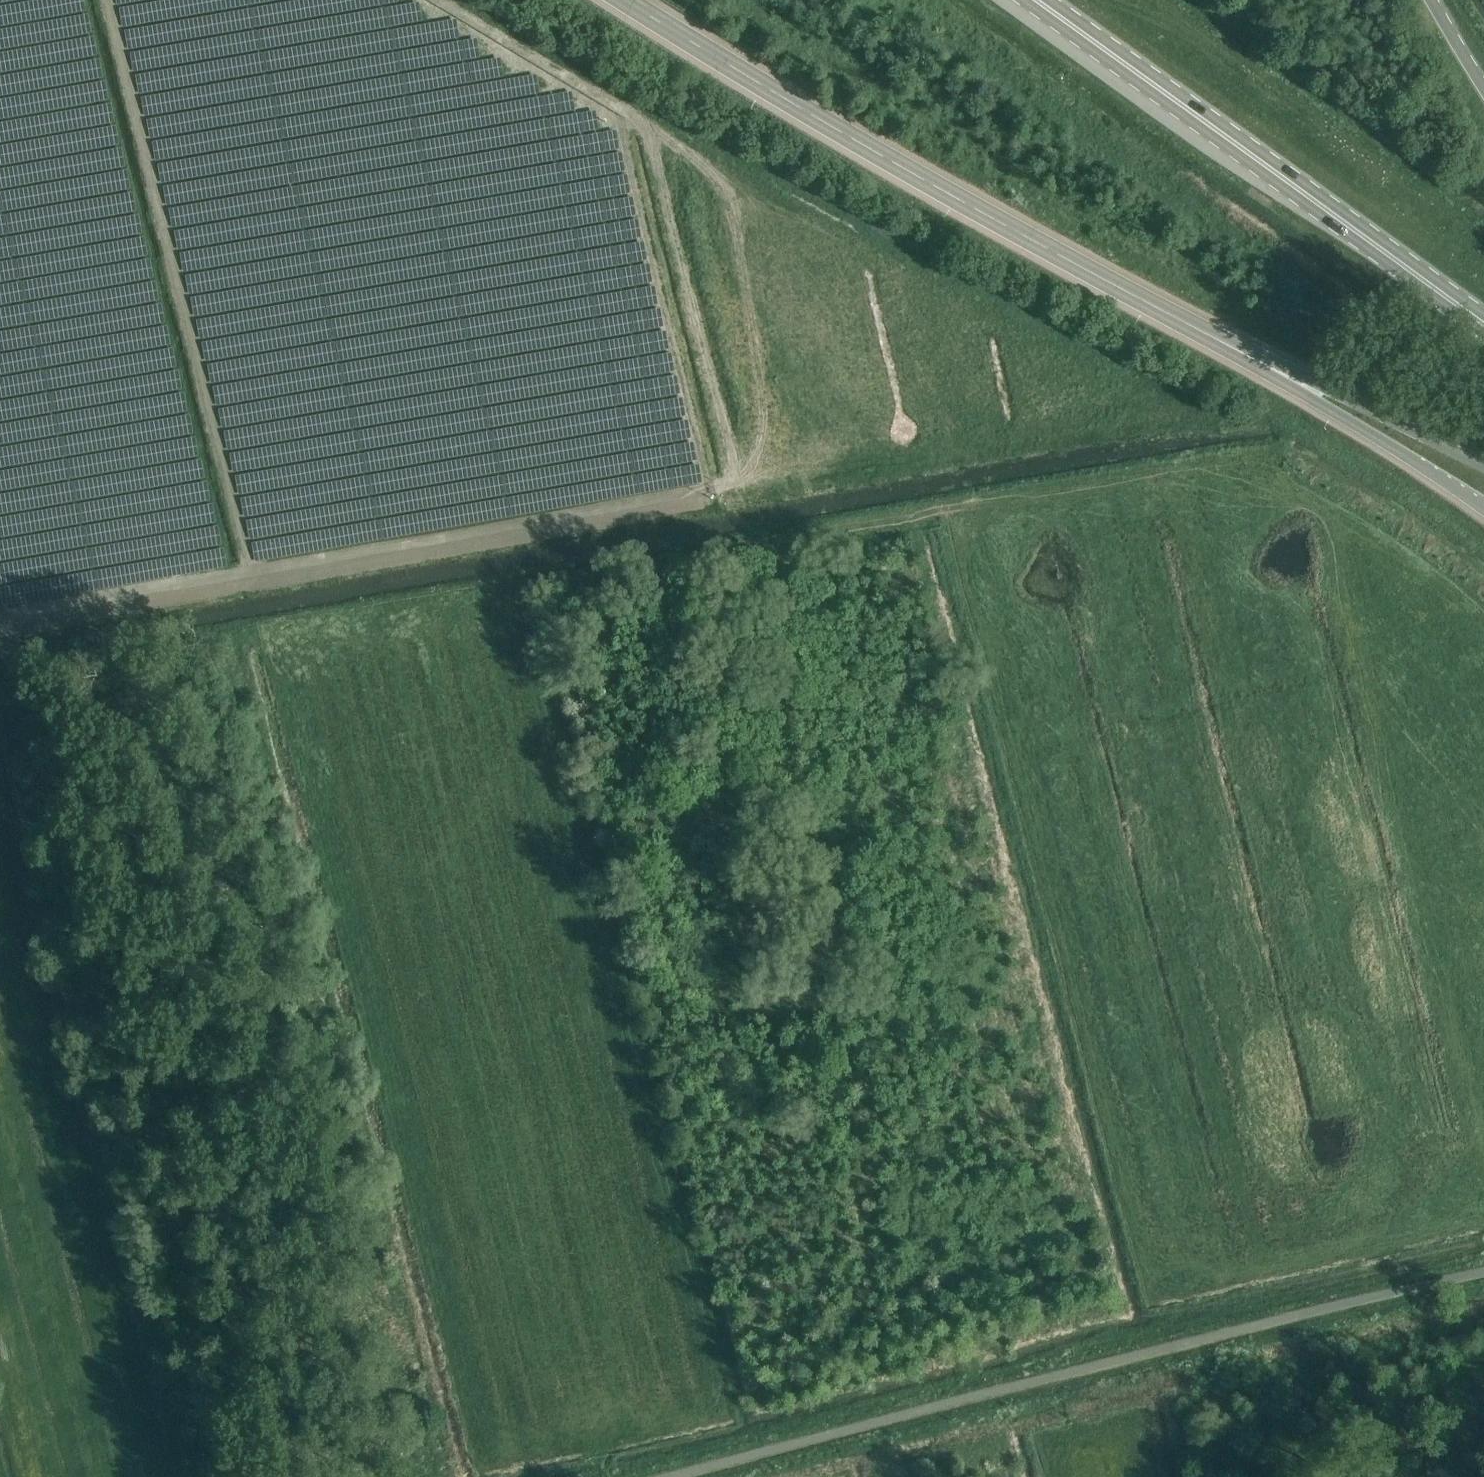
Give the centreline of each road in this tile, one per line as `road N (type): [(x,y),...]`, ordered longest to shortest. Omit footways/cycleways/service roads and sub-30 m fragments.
road 1 (tertiary): [(1296,375),(965,195),(644,0)]
road 2 (primary): [(1483,322),(1033,0)]
road 3 (tertiary): [(1296,375),(1483,500)]
road 4 (tertiary): [(1483,462),(1355,394),(1296,375)]

